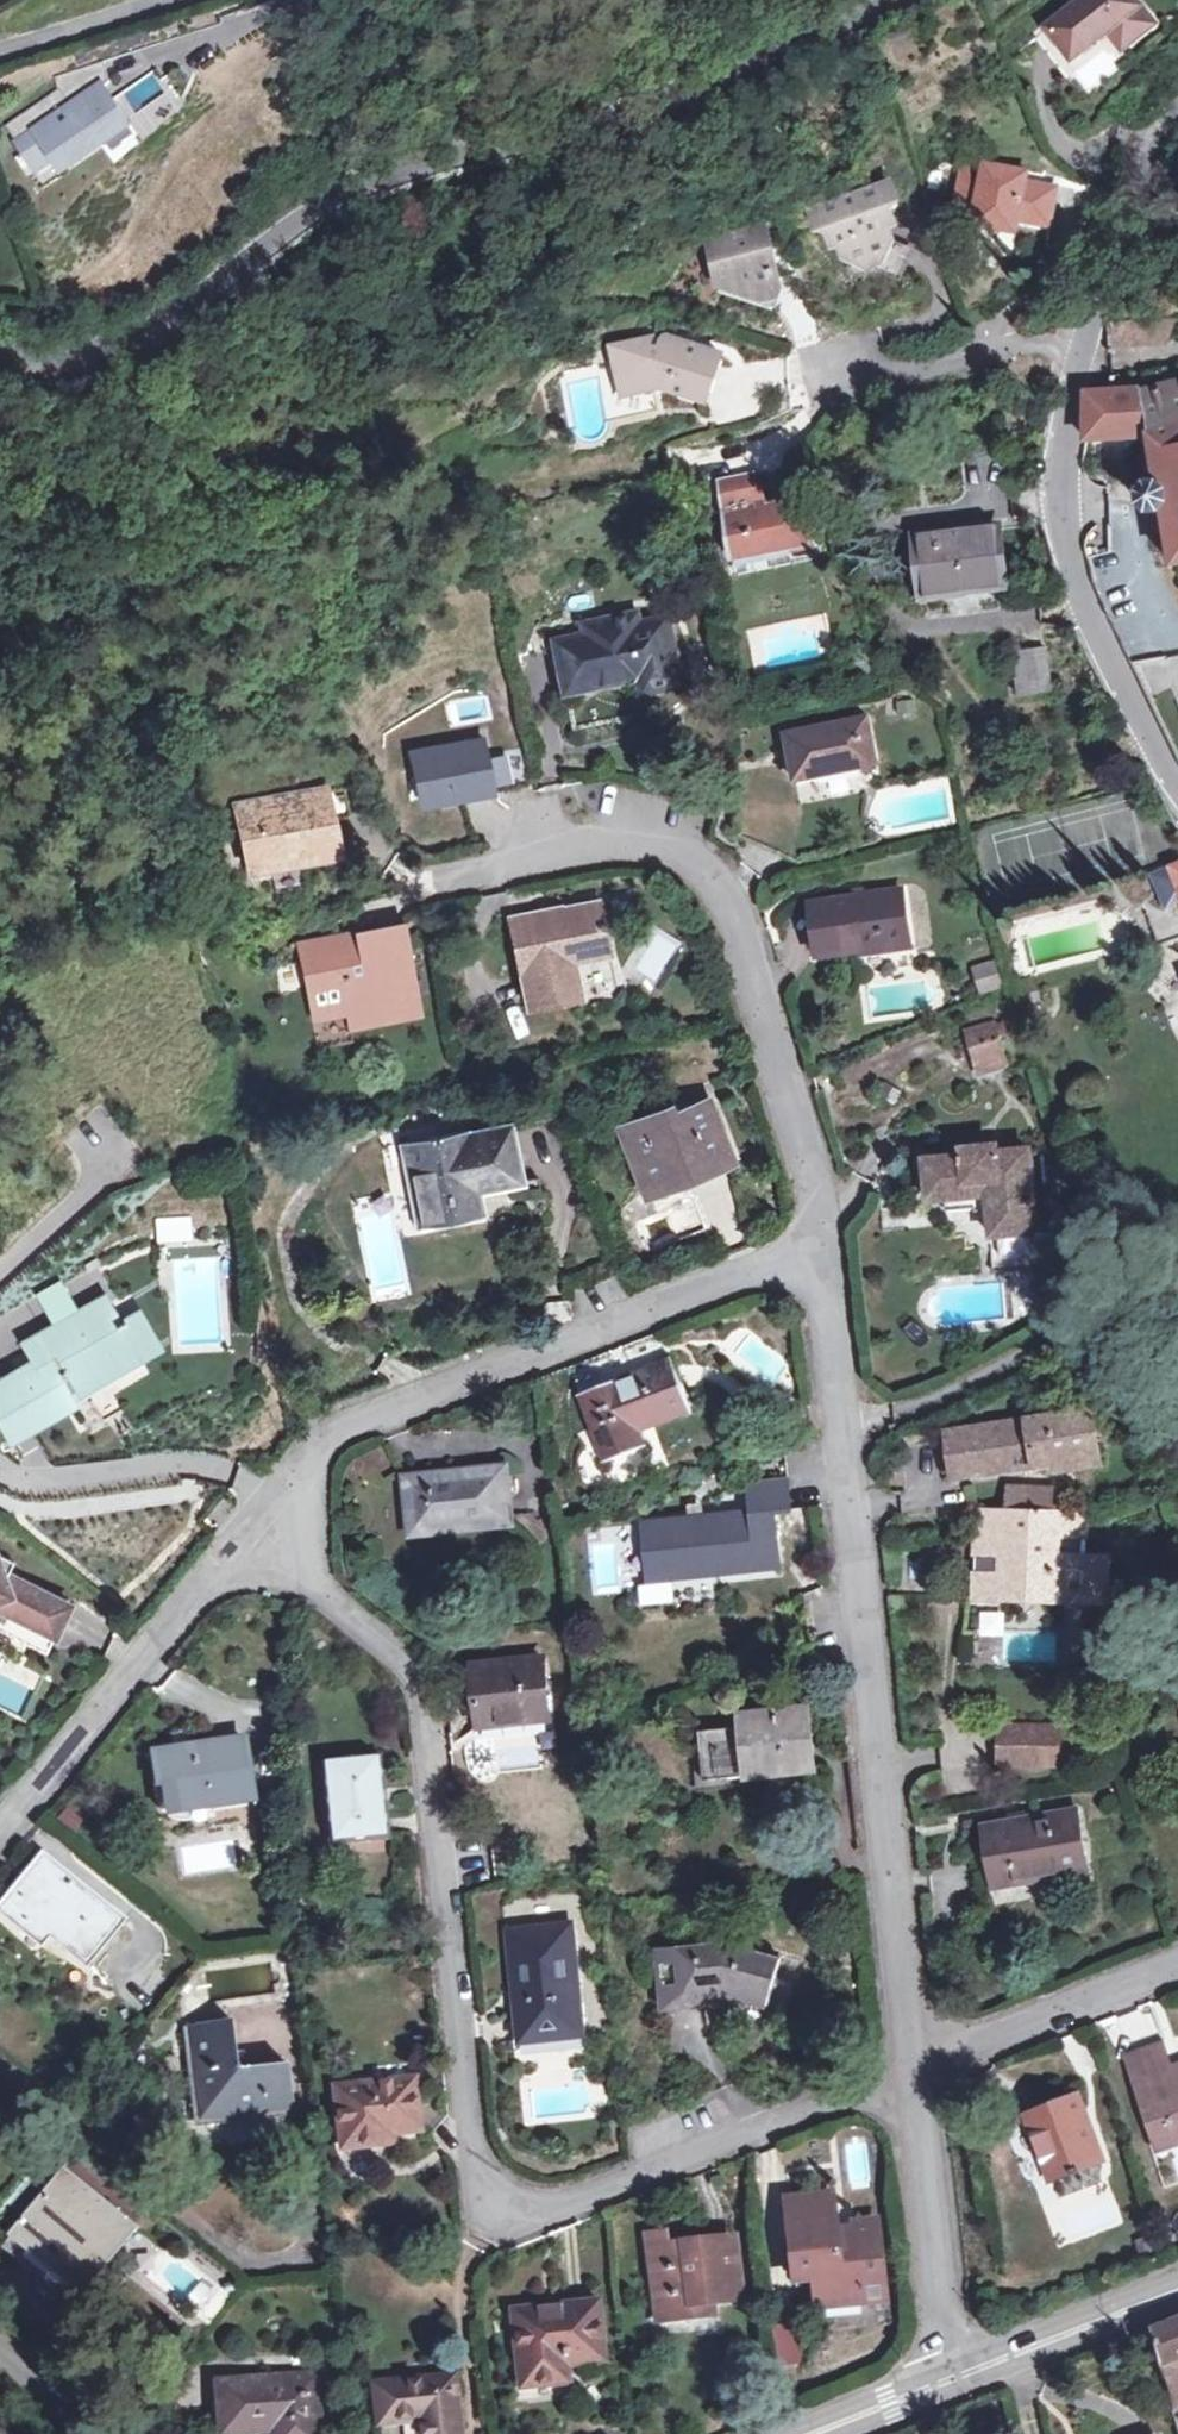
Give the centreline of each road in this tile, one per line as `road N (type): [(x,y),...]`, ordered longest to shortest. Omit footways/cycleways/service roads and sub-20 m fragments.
road 1 (residential): [(264,1535),(414,1670),(434,1734),(482,2167),(540,2207),(911,2076)]
road 2 (tertiary): [(893,0),(542,137),(446,159),(327,200),(201,294),(88,344),(0,348)]
road 3 (residential): [(911,2076),(832,1253)]
road 4 (residential): [(832,1253),(805,1106),(738,912),(681,849),(604,841),(427,876)]
road 5 (residential): [(264,1535),(344,1425),(541,1344),(832,1253)]
road 6 (tertiary): [(1177,796),(1112,680),(1069,576),(1055,487),(1080,358)]
road 7 (residential): [(0,1842),(216,1568),(264,1535)]
road 8 (residential): [(941,2376),(911,2076)]
road 9 (residential): [(911,2076),(1177,1963)]
road 10 (tertiary): [(1080,358),(1125,215),(1177,101)]
road 11 (tertiary): [(941,2376),(1177,2281)]
road 12 (residential): [(843,365),(889,374),(1018,345),(1080,358)]
road 13 (residential): [(0,51),(174,0)]
road 14 (tertiary): [(793,2433),(941,2376)]
road 15 (residential): [(91,2433),(0,2346)]

